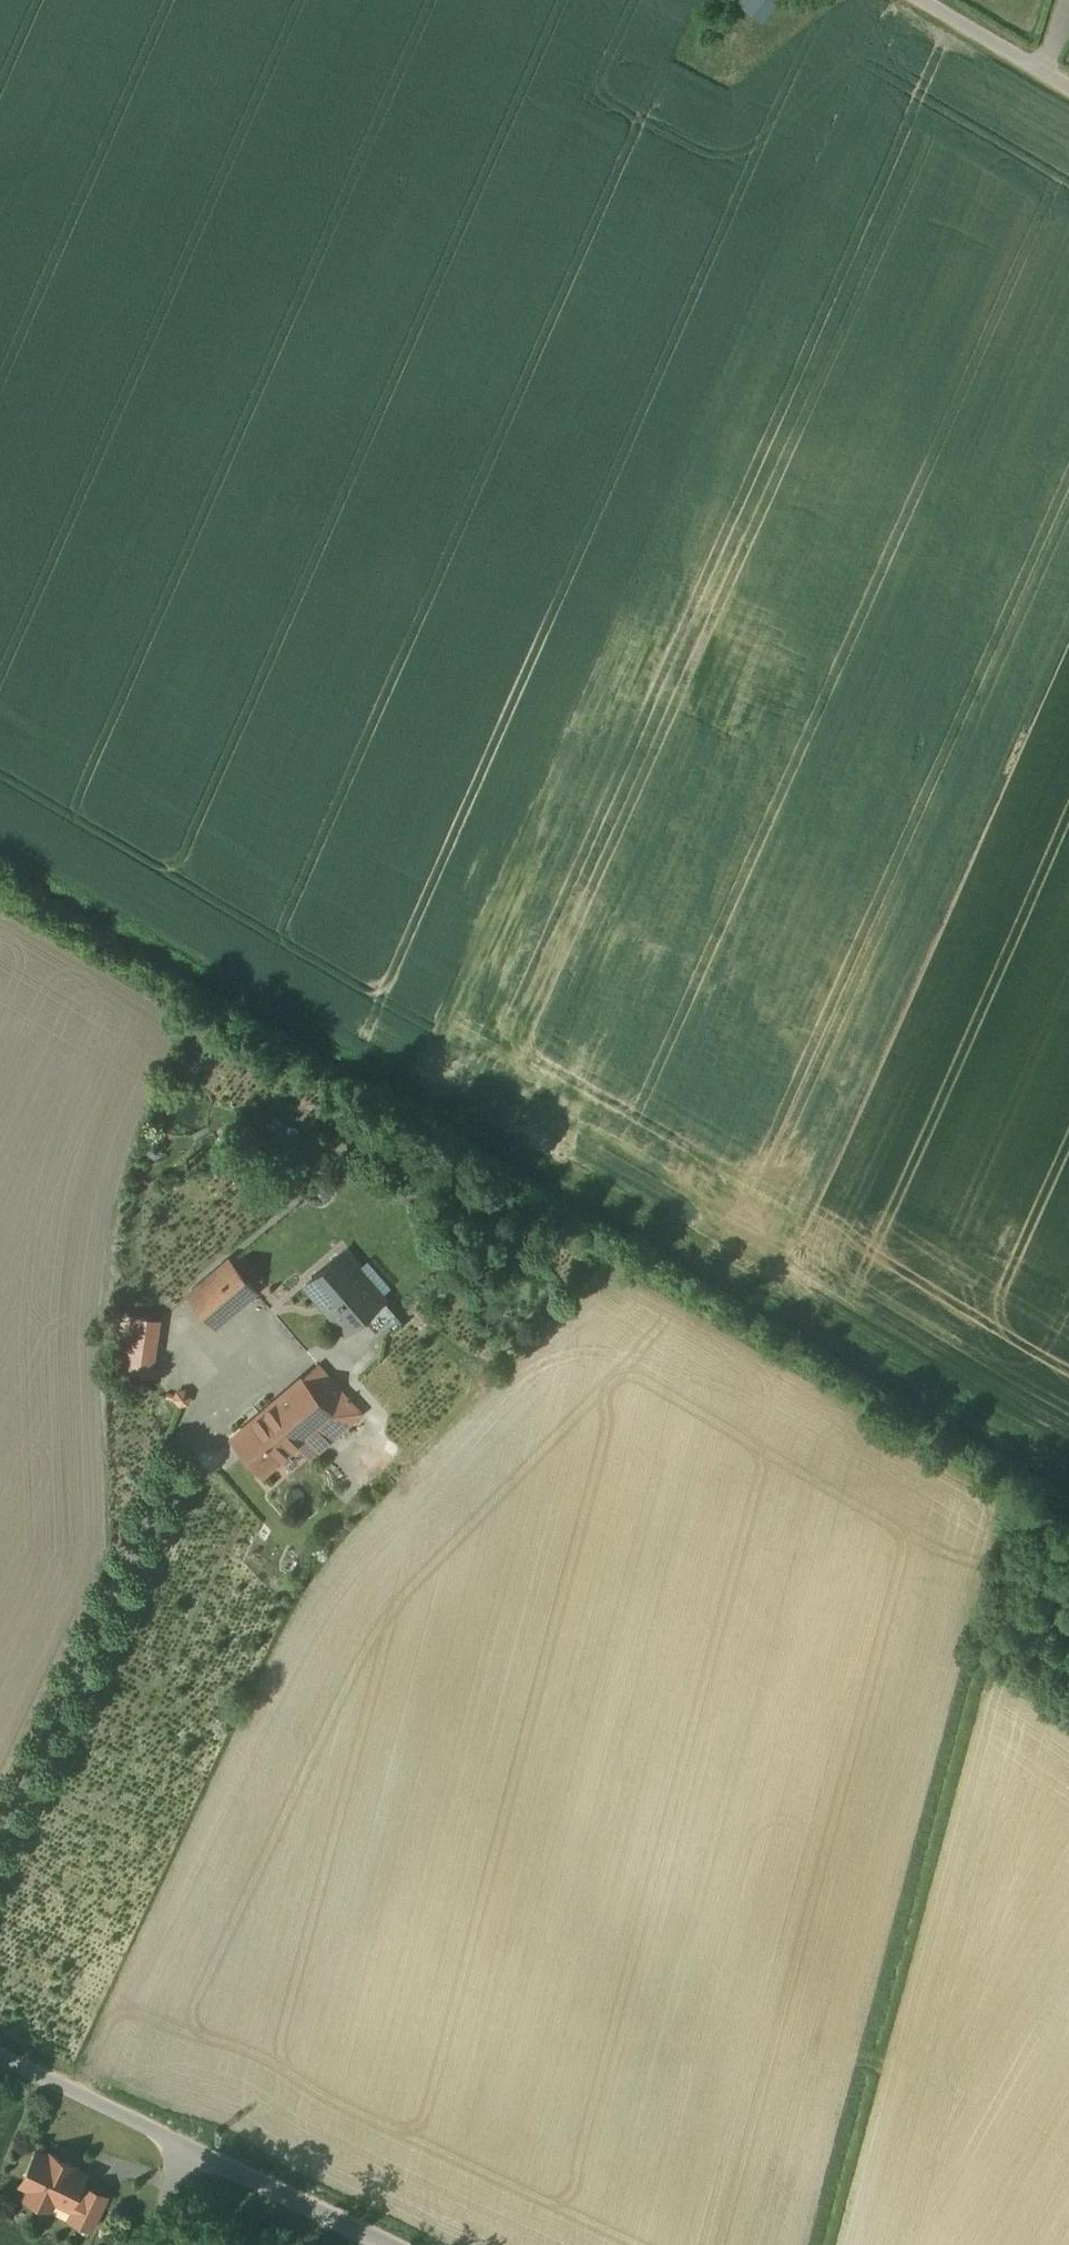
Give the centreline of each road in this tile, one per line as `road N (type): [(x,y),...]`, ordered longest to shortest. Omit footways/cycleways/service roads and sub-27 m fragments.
road 1 (unclassified): [(387,2244),(0,2059)]
road 2 (unclassified): [(1068,68),(952,0)]

